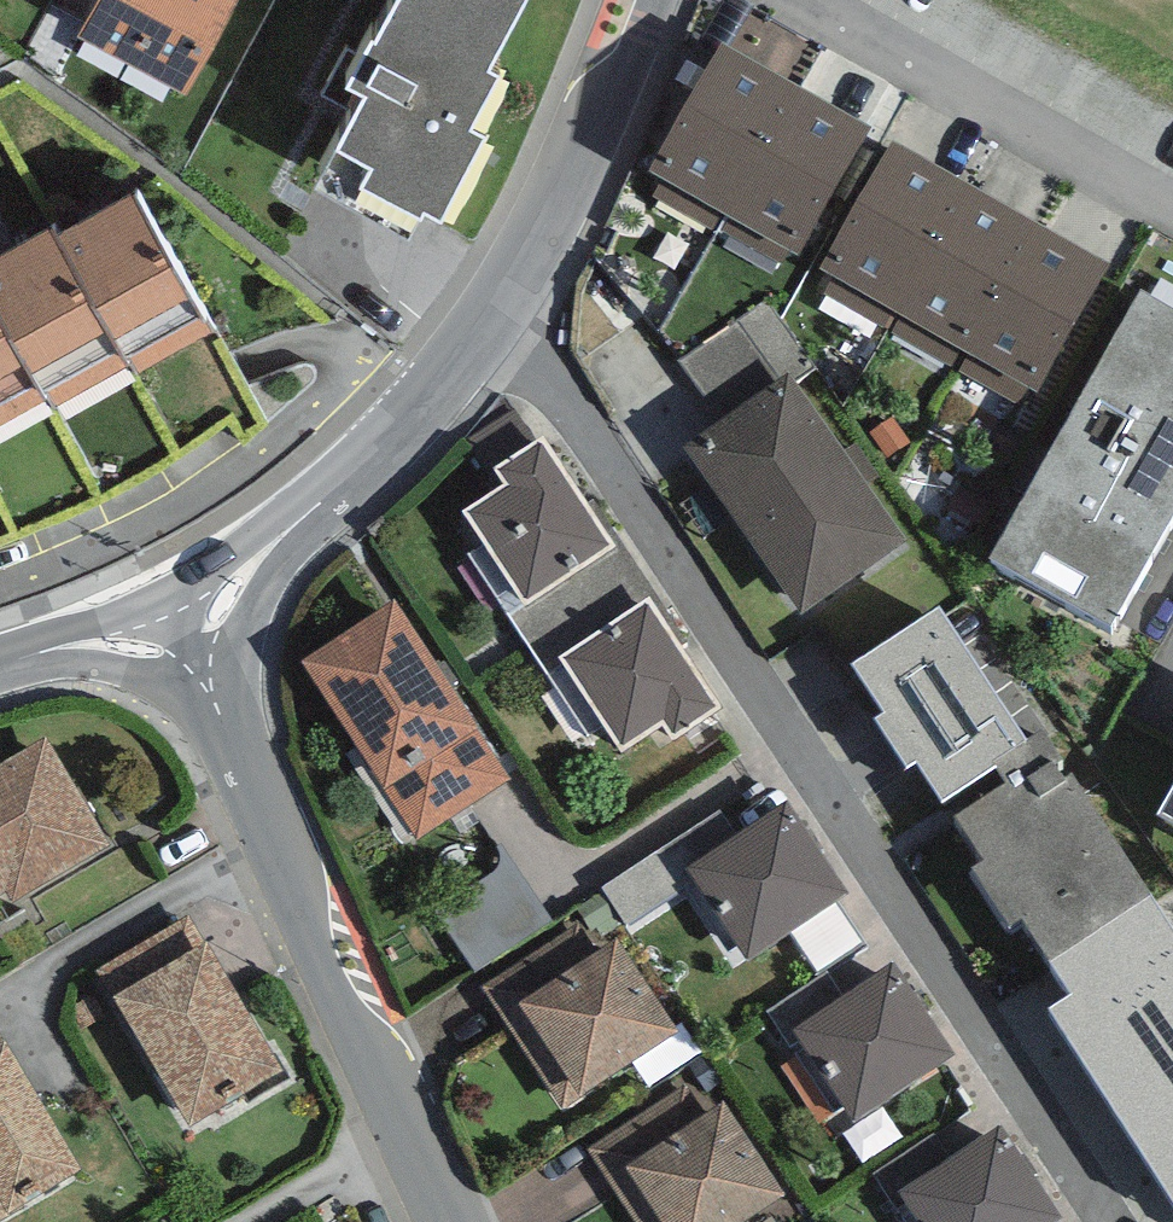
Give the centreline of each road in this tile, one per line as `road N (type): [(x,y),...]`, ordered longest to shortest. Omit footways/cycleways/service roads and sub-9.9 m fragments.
road 1 (residential): [(642,0),(572,171),(498,313),(338,491),(236,579),(175,619)]
road 2 (residential): [(444,1221),(241,747),(175,619)]
road 3 (residential): [(175,619),(0,666)]

